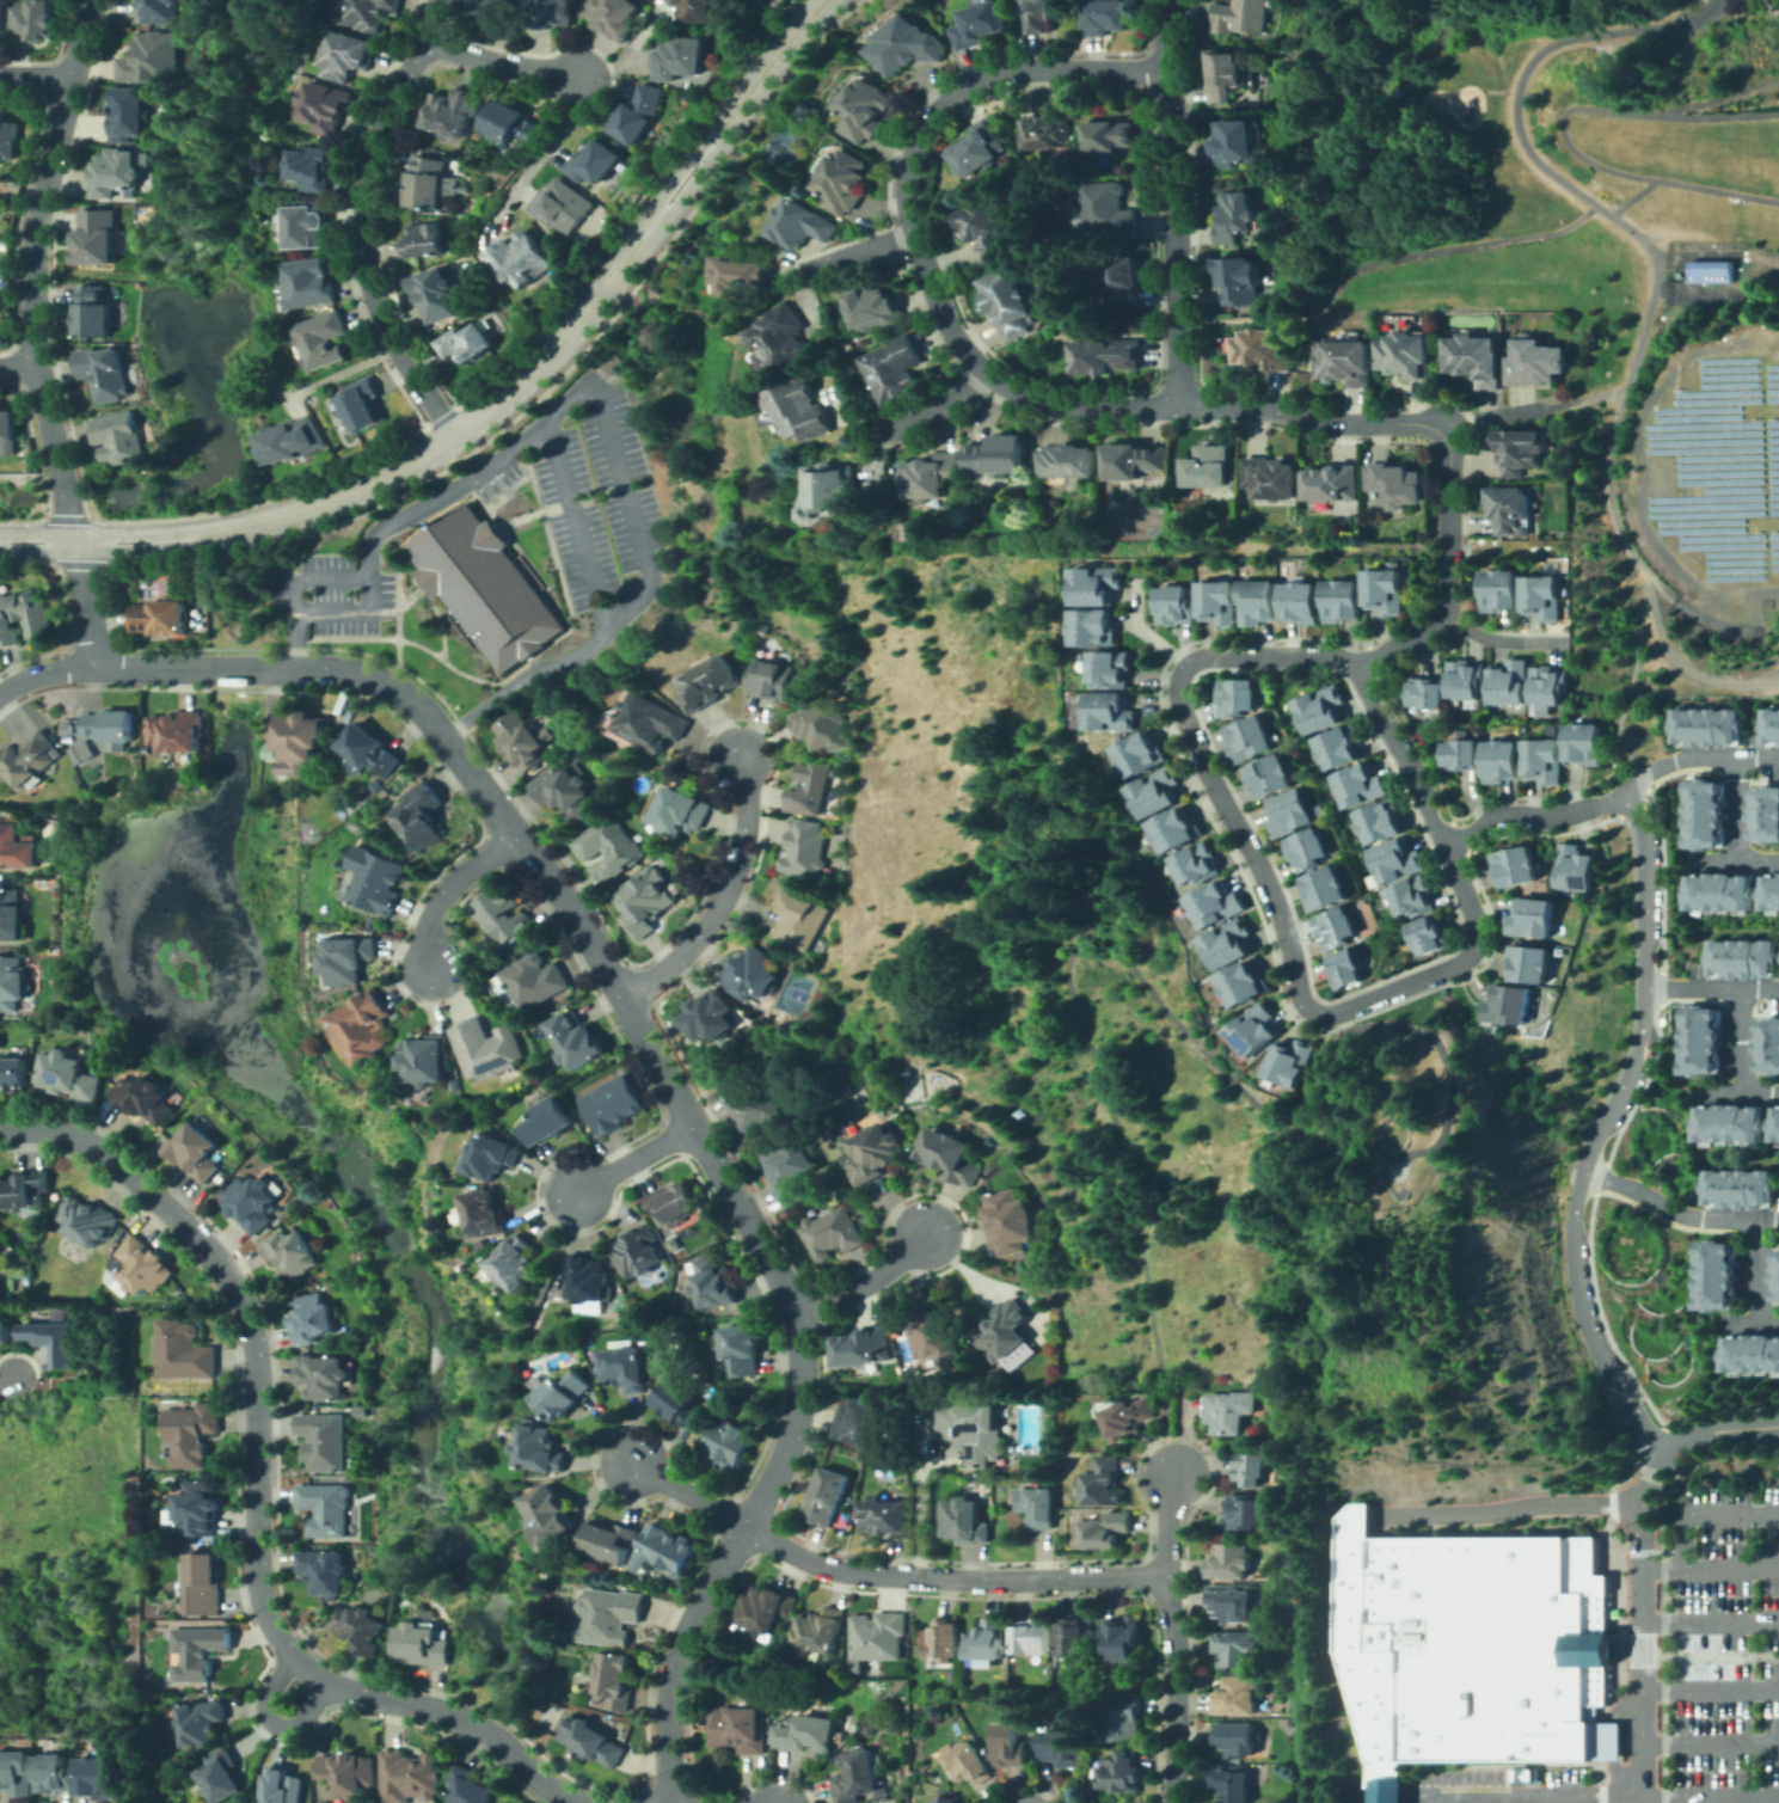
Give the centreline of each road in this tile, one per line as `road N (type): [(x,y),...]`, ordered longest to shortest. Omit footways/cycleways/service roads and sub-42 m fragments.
road 1 (residential): [(0,694),(30,679),(96,667),(360,673),(429,715),(576,915),(783,1280),(805,1369),(787,1456),(705,1600),(680,1663),(671,1802)]
road 2 (tertiary): [(822,0),(548,355),(429,454),(326,502),(231,529),(158,540),(0,542)]
road 3 (residential): [(1191,664),(1179,680),(1183,711),(1275,899),(1311,1008),(1330,1017),(1471,961),(1480,932),(1358,668),(1331,657),(1210,657),(1191,664)]
road 4 (residential): [(0,1129),(68,1134),(104,1151),(200,1237),(233,1282),(257,1368),(258,1583),(283,1646),(312,1674),(351,1694),(472,1722),(574,1802)]
road 5 (residential): [(1166,70),(996,75),(952,93),(928,119),(903,184),(912,234),(949,327),(982,372),(1043,403),(1263,407),(1338,423),(1416,423),(1440,433)]
road 6 (residential): [(94,0),(39,217),(35,368),(96,667)]
road 7 (residential): [(441,0),(372,151),(362,214),(384,318),(455,436)]
road 8 (residential): [(1170,1580),(844,1574),(749,1527)]
road 9 (residential): [(1579,1191),(1644,1040),(1645,839),(1626,793)]
road 10 (residential): [(1175,0),(1166,70),(1180,407)]
road 11 (residential): [(626,1001),(680,962),(713,922),(734,881),(749,790),(736,756)]
road 12 (residential): [(1440,433),(1448,448),(1444,617),(1428,636),(1358,668)]
road 13 (residential): [(1658,1460),(1587,1321),(1574,1245),(1579,1191)]
road 14 (residential): [(1173,1802),(1178,1657),(1170,1580)]
road 15 (residential): [(1447,851),(1489,821),(1569,816),(1626,793)]
road 16 (residential): [(1640,1508),(1658,1460),(1695,1436),(1778,1428)]
road 17 (residential): [(519,836),(438,906),(430,932),(434,967)]
road 18 (residential): [(797,1314),(902,1263),(930,1232)]
road 19 (residential): [(427,41),(577,79)]
road 20 (residential): [(331,1686),(301,1724),(274,1724),(268,1697),(295,1658)]
road 21 (residential): [(694,1126),(577,1192)]
road 22 (residential): [(749,1527),(634,1465)]
road 23 (residential): [(982,372),(962,395),(924,418),(871,429)]

